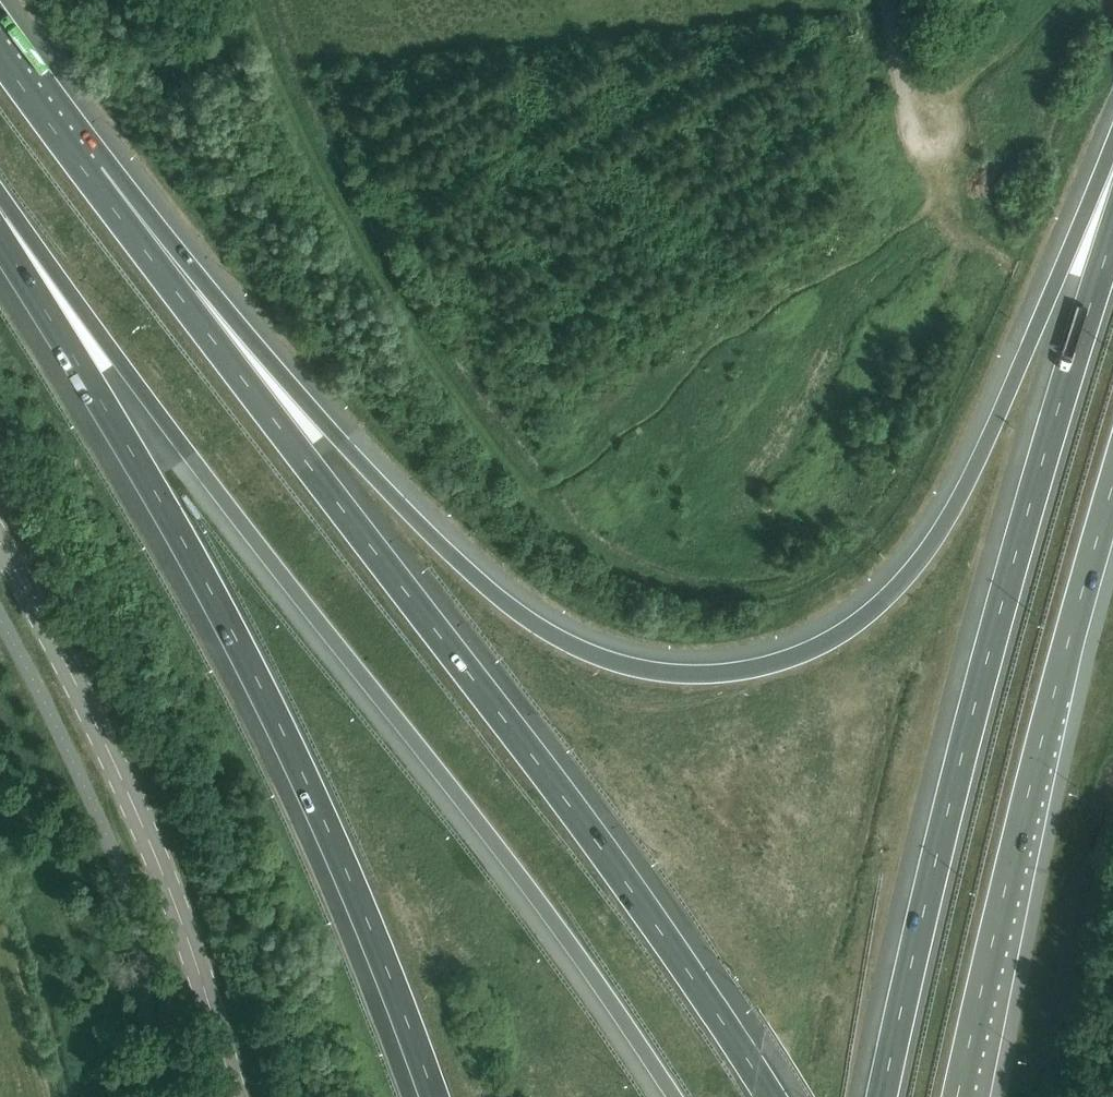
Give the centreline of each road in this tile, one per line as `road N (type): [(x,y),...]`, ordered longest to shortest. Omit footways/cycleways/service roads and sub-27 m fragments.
road 1 (motorway): [(1112,169),(983,452),(910,575),(875,608),(806,650),(756,666),(693,673),(624,663),(535,623),(376,480),(91,176)]
road 2 (motorway): [(770,1096),(568,798),(91,176)]
road 3 (motorway): [(0,216),(513,861),(680,1096)]
road 4 (motorway): [(0,227),(260,685),(372,927),(435,1096)]
road 5 (motorway): [(1112,233),(1001,606),(884,1096)]
road 6 (motorway): [(959,1096),(1051,705),(1112,492)]
road 7 (tertiary): [(235,1096),(192,944),(147,831),(0,538)]
road 8 (unclassified): [(943,174),(910,123),(885,0)]
road 9 (motorway): [(91,176),(0,53)]

